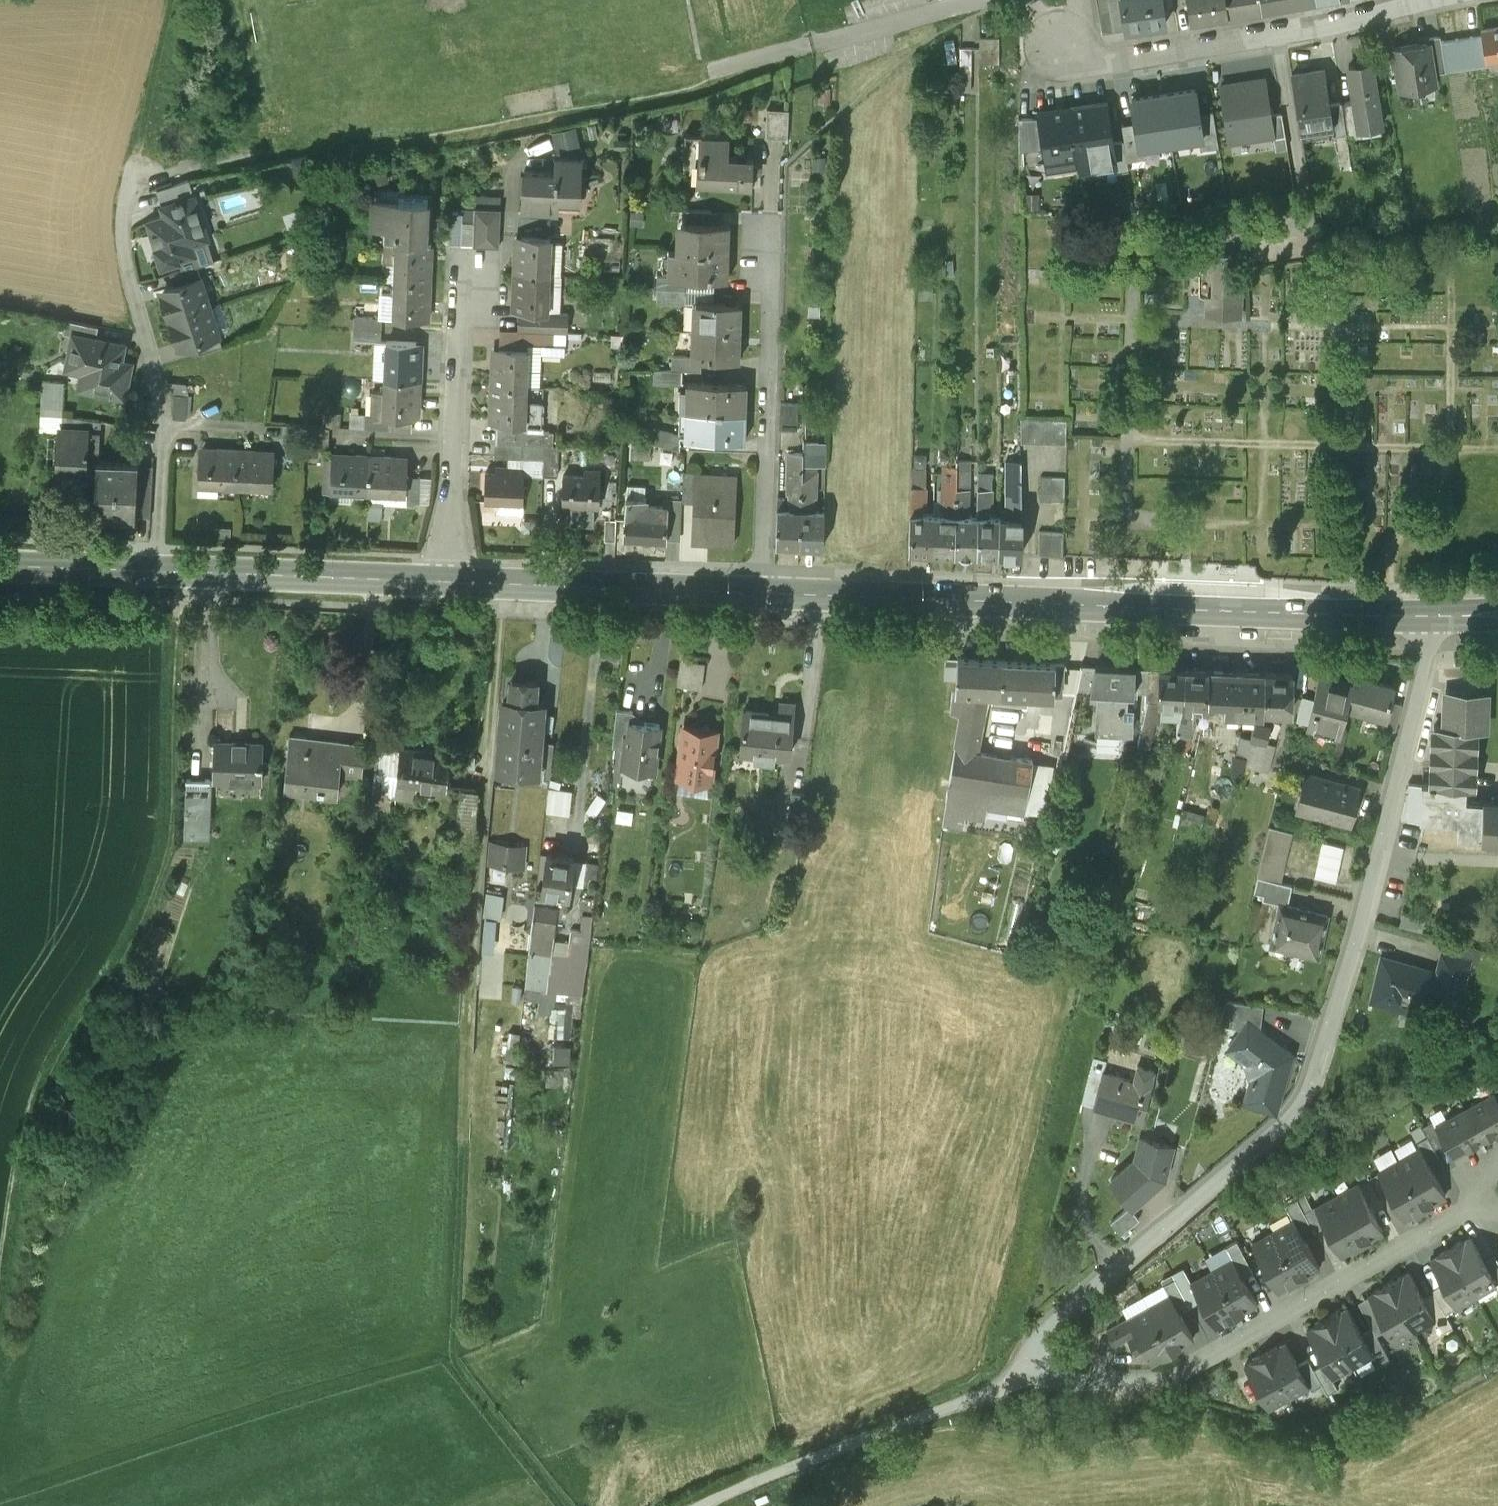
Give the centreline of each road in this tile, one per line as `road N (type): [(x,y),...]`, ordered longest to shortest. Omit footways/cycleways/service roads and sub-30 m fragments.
road 1 (track): [(503,583),(471,935),(452,1356),(563,1505)]
road 2 (residential): [(1017,1377),(1023,1351),(1304,1094),(1406,735),(1426,653),(1426,616)]
road 3 (track): [(0,1341),(45,1147),(167,849),(178,571)]
road 4 (secondary): [(763,593),(1426,616)]
road 5 (residential): [(1017,1377),(1158,1376),(1463,1212)]
road 6 (secondary): [(0,565),(450,581)]
road 7 (track): [(704,75),(282,145)]
road 8 (residential): [(1416,0),(1110,64),(1061,45)]
road 9 (residential): [(763,239),(771,294),(763,593)]
road 10 (residential): [(717,1505),(1017,1377)]
road 11 (secondary): [(450,581),(763,593)]
road 12 (residential): [(450,581),(461,319),(477,281)]
road 13 (track): [(129,182),(183,0)]

